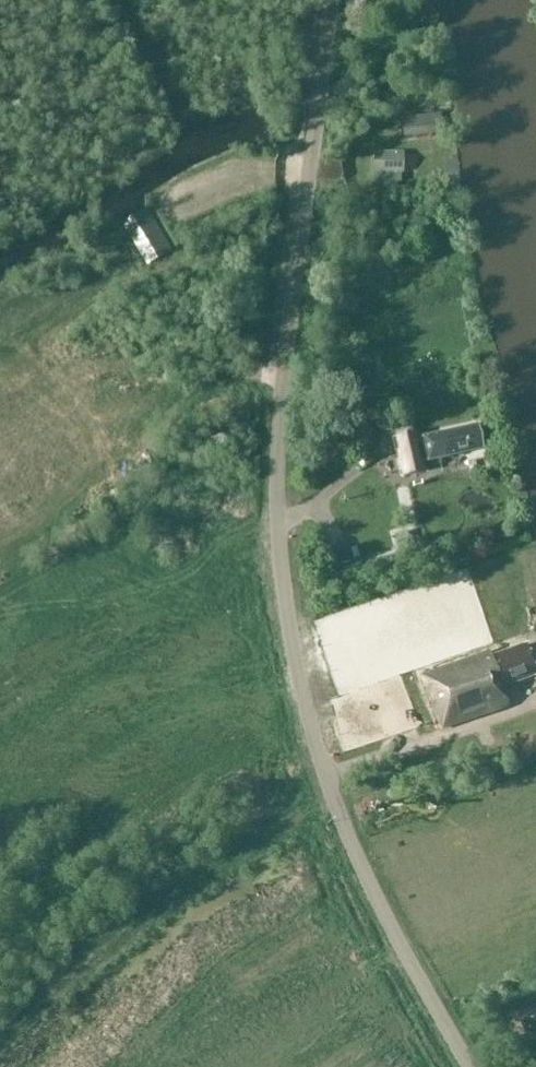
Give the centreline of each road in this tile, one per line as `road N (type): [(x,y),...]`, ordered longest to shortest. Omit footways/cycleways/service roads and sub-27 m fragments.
road 1 (unclassified): [(470,1066),(347,834),(306,706),(285,592),(281,412),(332,0)]

